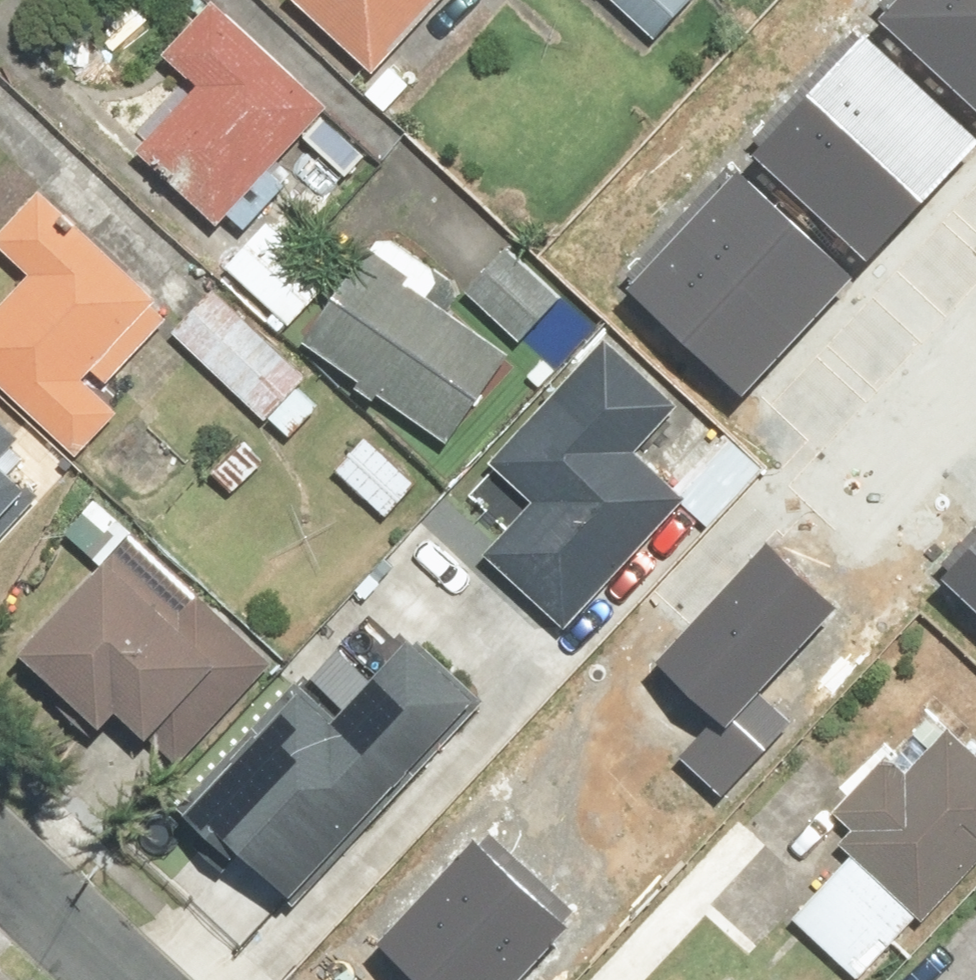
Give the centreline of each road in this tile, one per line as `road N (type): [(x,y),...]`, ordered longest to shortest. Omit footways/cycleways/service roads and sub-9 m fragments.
road 1 (residential): [(124,979),(0,865)]

